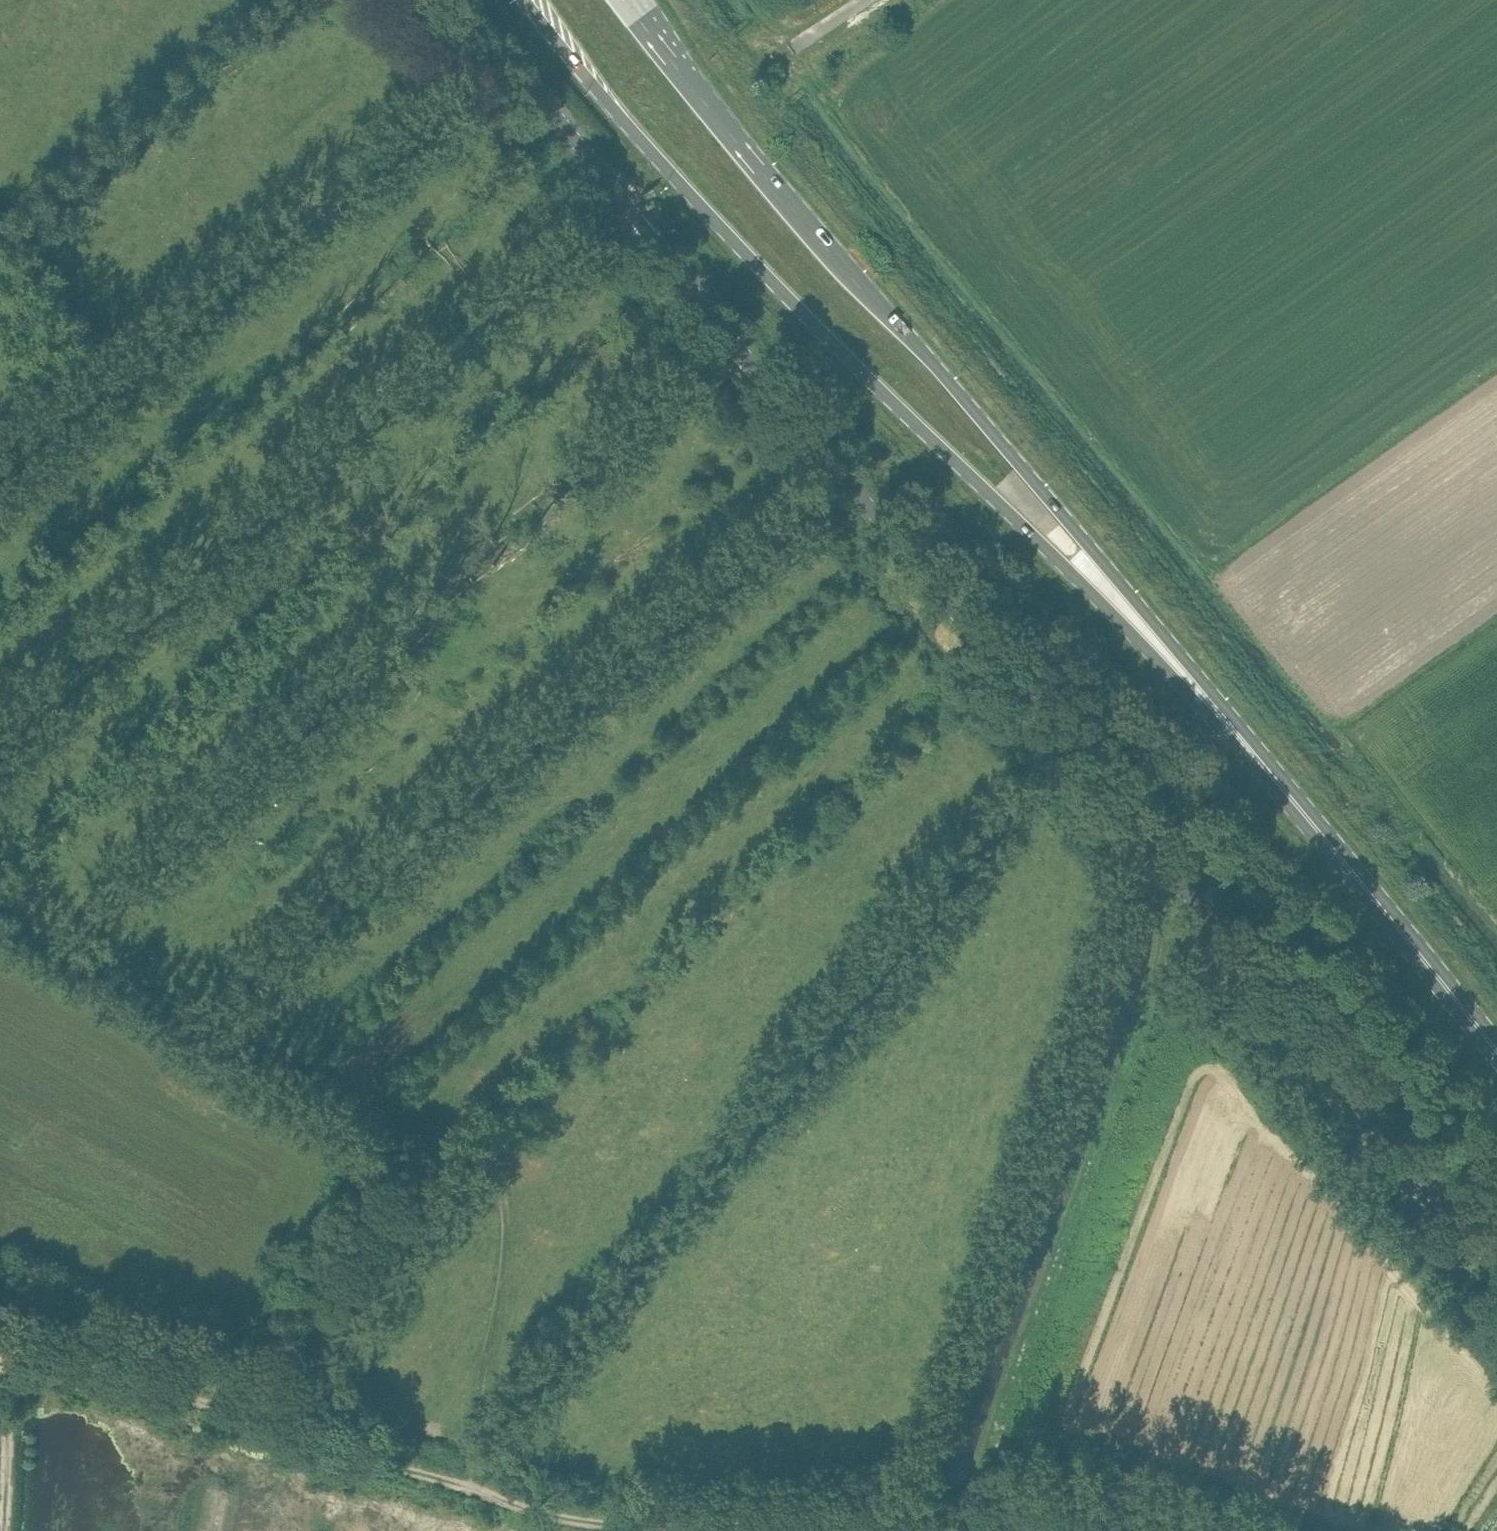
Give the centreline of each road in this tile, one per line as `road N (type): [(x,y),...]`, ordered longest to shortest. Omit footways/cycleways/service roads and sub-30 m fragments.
road 1 (unclassified): [(1496,1270),(465,0)]
road 2 (track): [(9,1350),(389,1472),(543,1511),(626,1520),(980,1517),(1064,1530)]
road 3 (secondary): [(524,0),(804,313),(1274,777)]
road 4 (secondary): [(1274,777),(1234,717),(827,247),(626,0)]
road 5 (secondary): [(1496,1051),(1274,777)]
road 6 (track): [(2,1530),(9,1350)]

